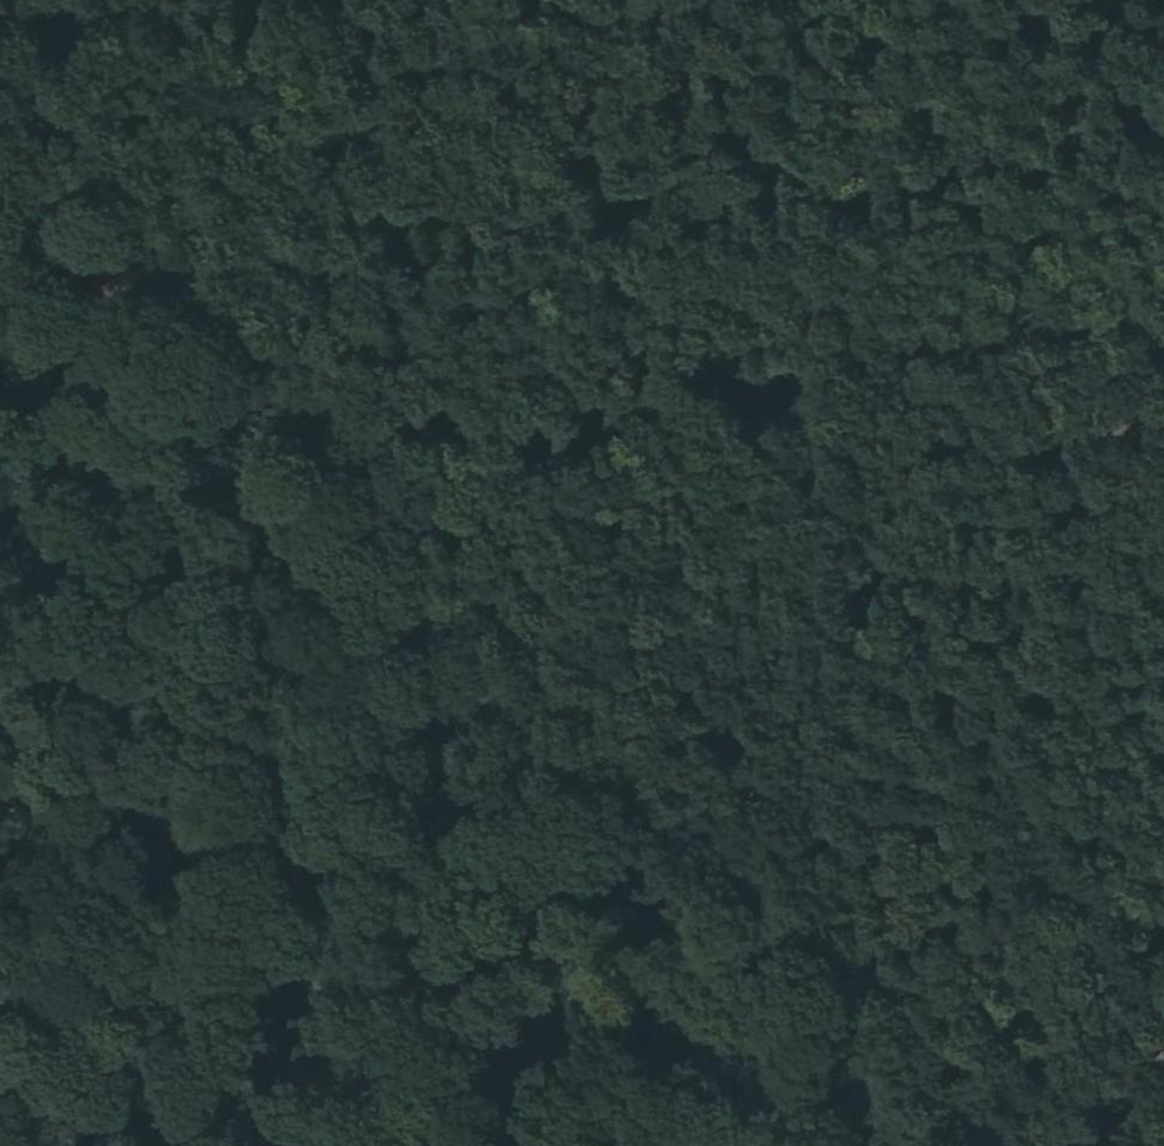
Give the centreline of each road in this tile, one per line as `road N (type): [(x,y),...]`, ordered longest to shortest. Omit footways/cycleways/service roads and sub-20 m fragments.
road 1 (track): [(0,60),(979,1145)]

